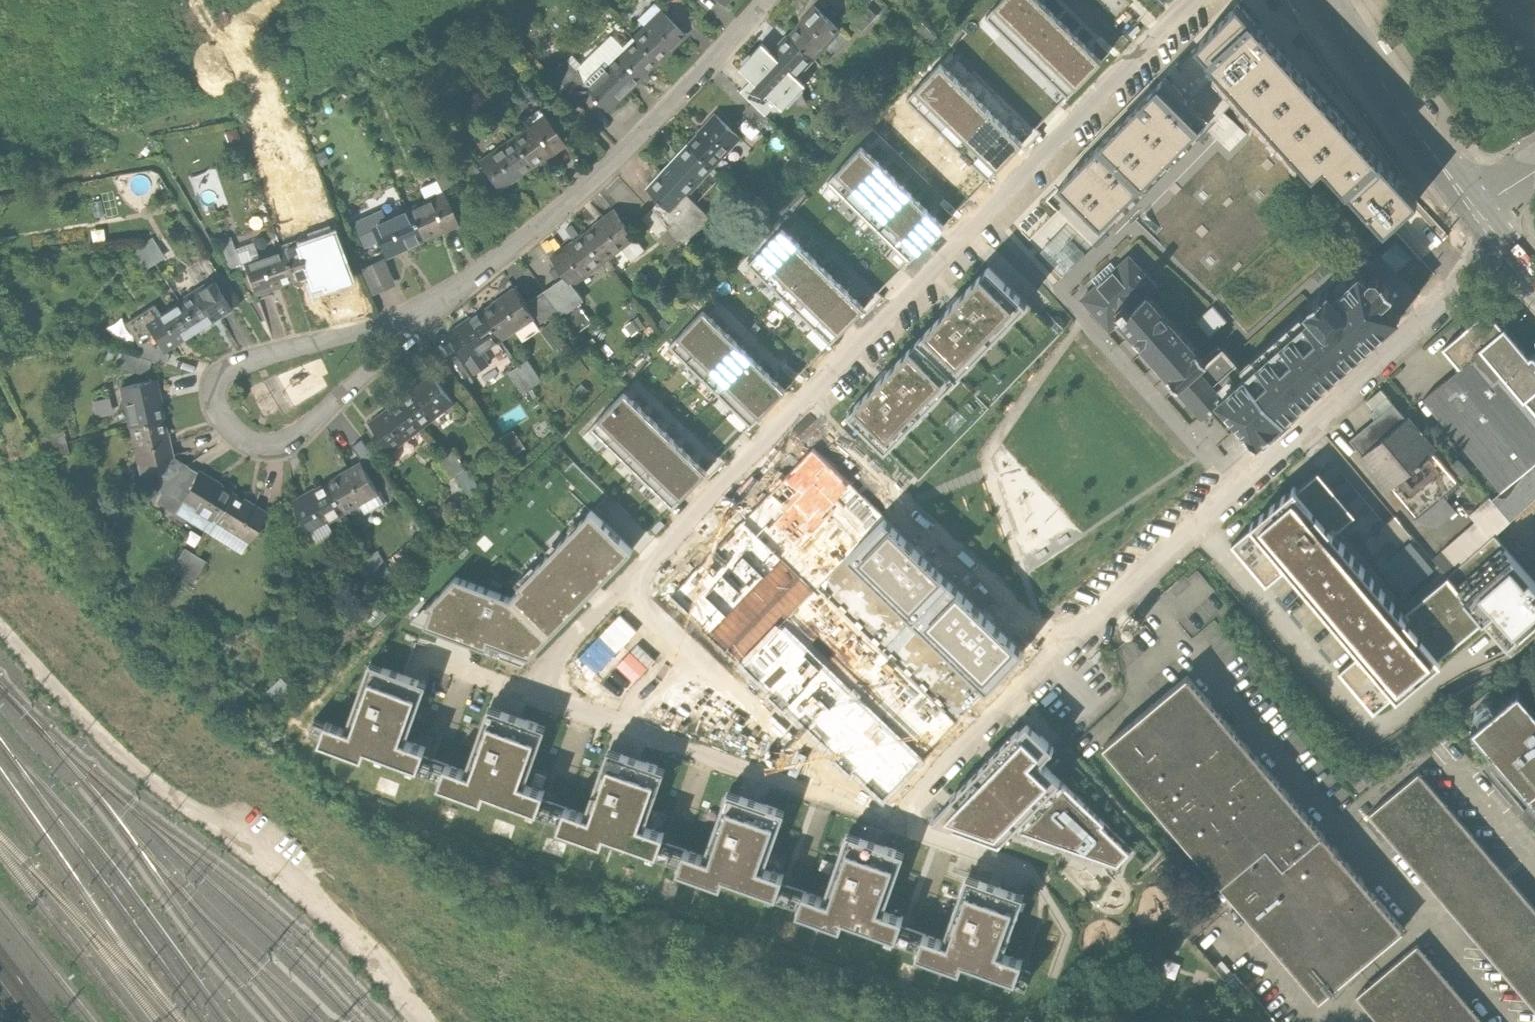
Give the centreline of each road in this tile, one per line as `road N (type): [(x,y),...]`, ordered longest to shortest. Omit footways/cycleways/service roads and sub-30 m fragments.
road 1 (residential): [(891,831),(1132,585),(1497,242)]
road 2 (residential): [(624,587),(1193,0)]
road 3 (residential): [(891,831),(515,696),(624,587)]
road 4 (residential): [(767,0),(618,159),(416,318)]
road 5 (residential): [(416,318),(236,367),(222,377),(216,403),(243,442),(272,448),(303,432),(391,350)]
road 6 (residential): [(624,587),(891,831)]
road 7 (tertiary): [(1325,0),(1474,212)]
road 8 (residential): [(891,831),(1030,872)]

